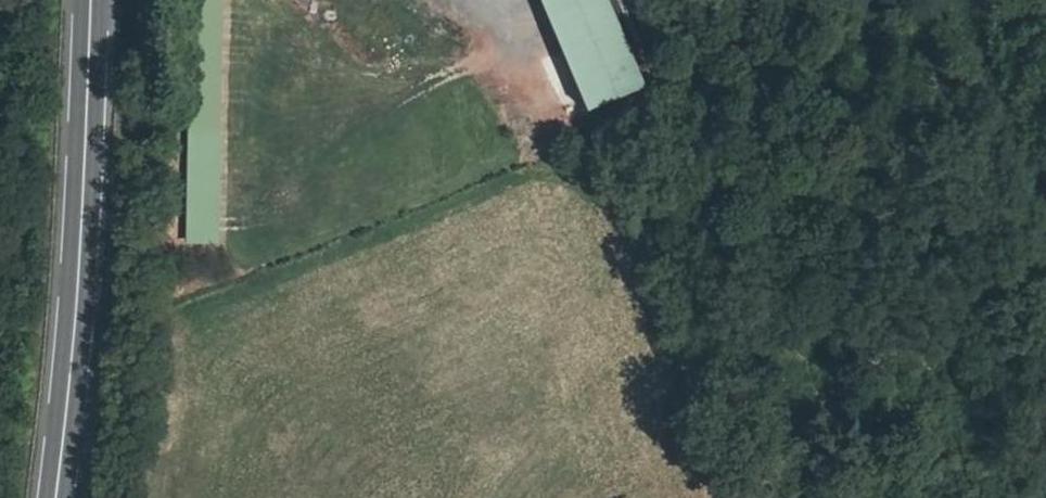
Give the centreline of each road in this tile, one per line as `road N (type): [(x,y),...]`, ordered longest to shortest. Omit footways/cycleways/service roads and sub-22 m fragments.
road 1 (secondary): [(99,0),(68,497)]

